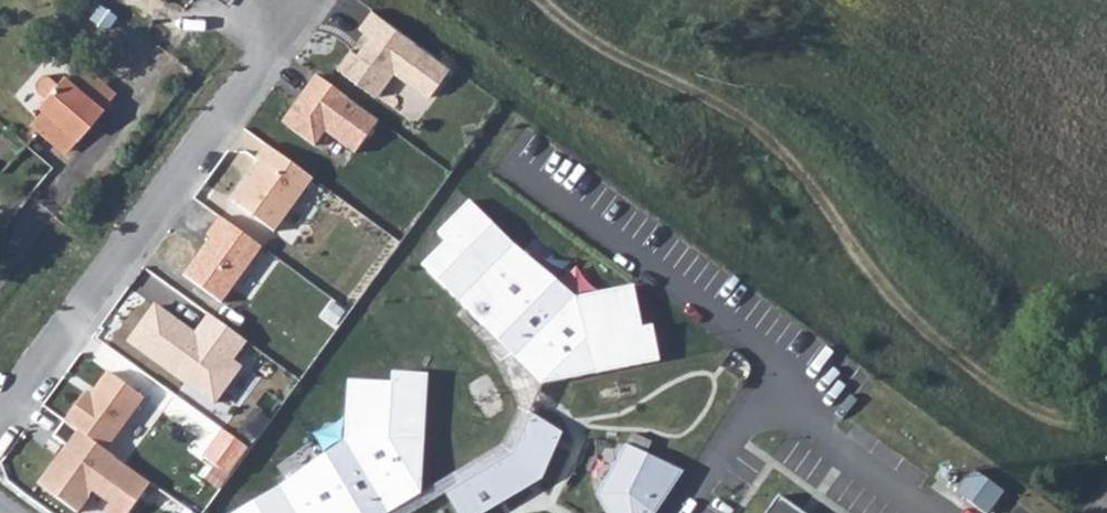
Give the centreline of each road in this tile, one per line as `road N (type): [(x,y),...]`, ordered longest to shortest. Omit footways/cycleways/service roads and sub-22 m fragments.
road 1 (track): [(1106,398),(1089,419),(1052,422),(928,331),(865,269),(789,157),(723,104),(635,61),(541,0)]
road 2 (residential): [(0,411),(275,33),(274,0)]

